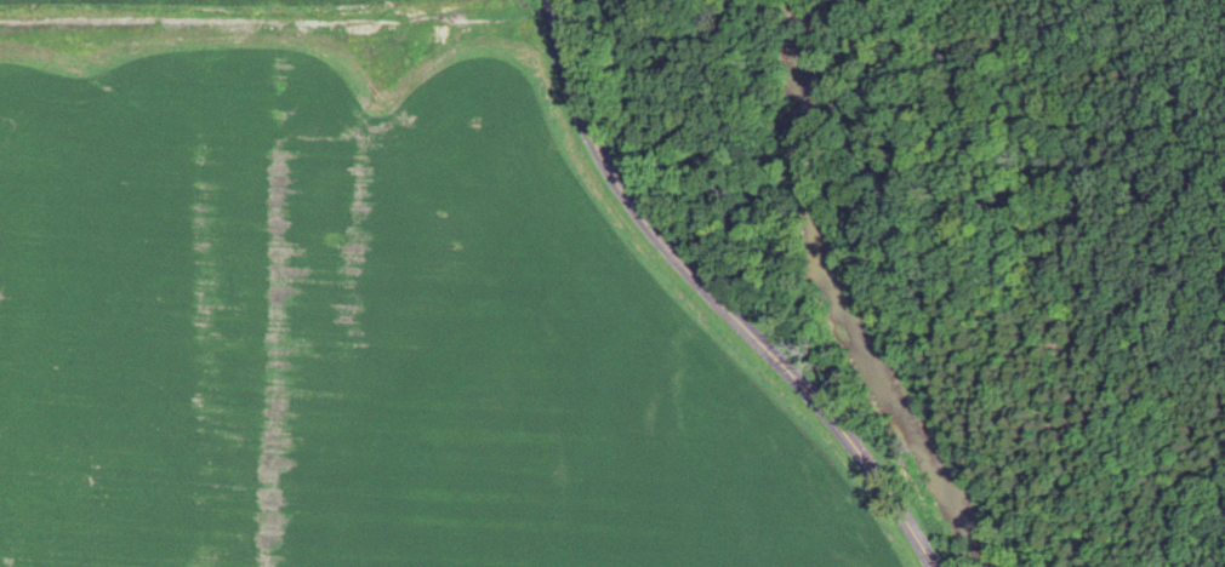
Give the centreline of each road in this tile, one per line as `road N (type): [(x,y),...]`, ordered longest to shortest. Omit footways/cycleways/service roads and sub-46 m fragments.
road 1 (tertiary): [(933,566),(912,531),(585,147),(554,69),(545,0)]

